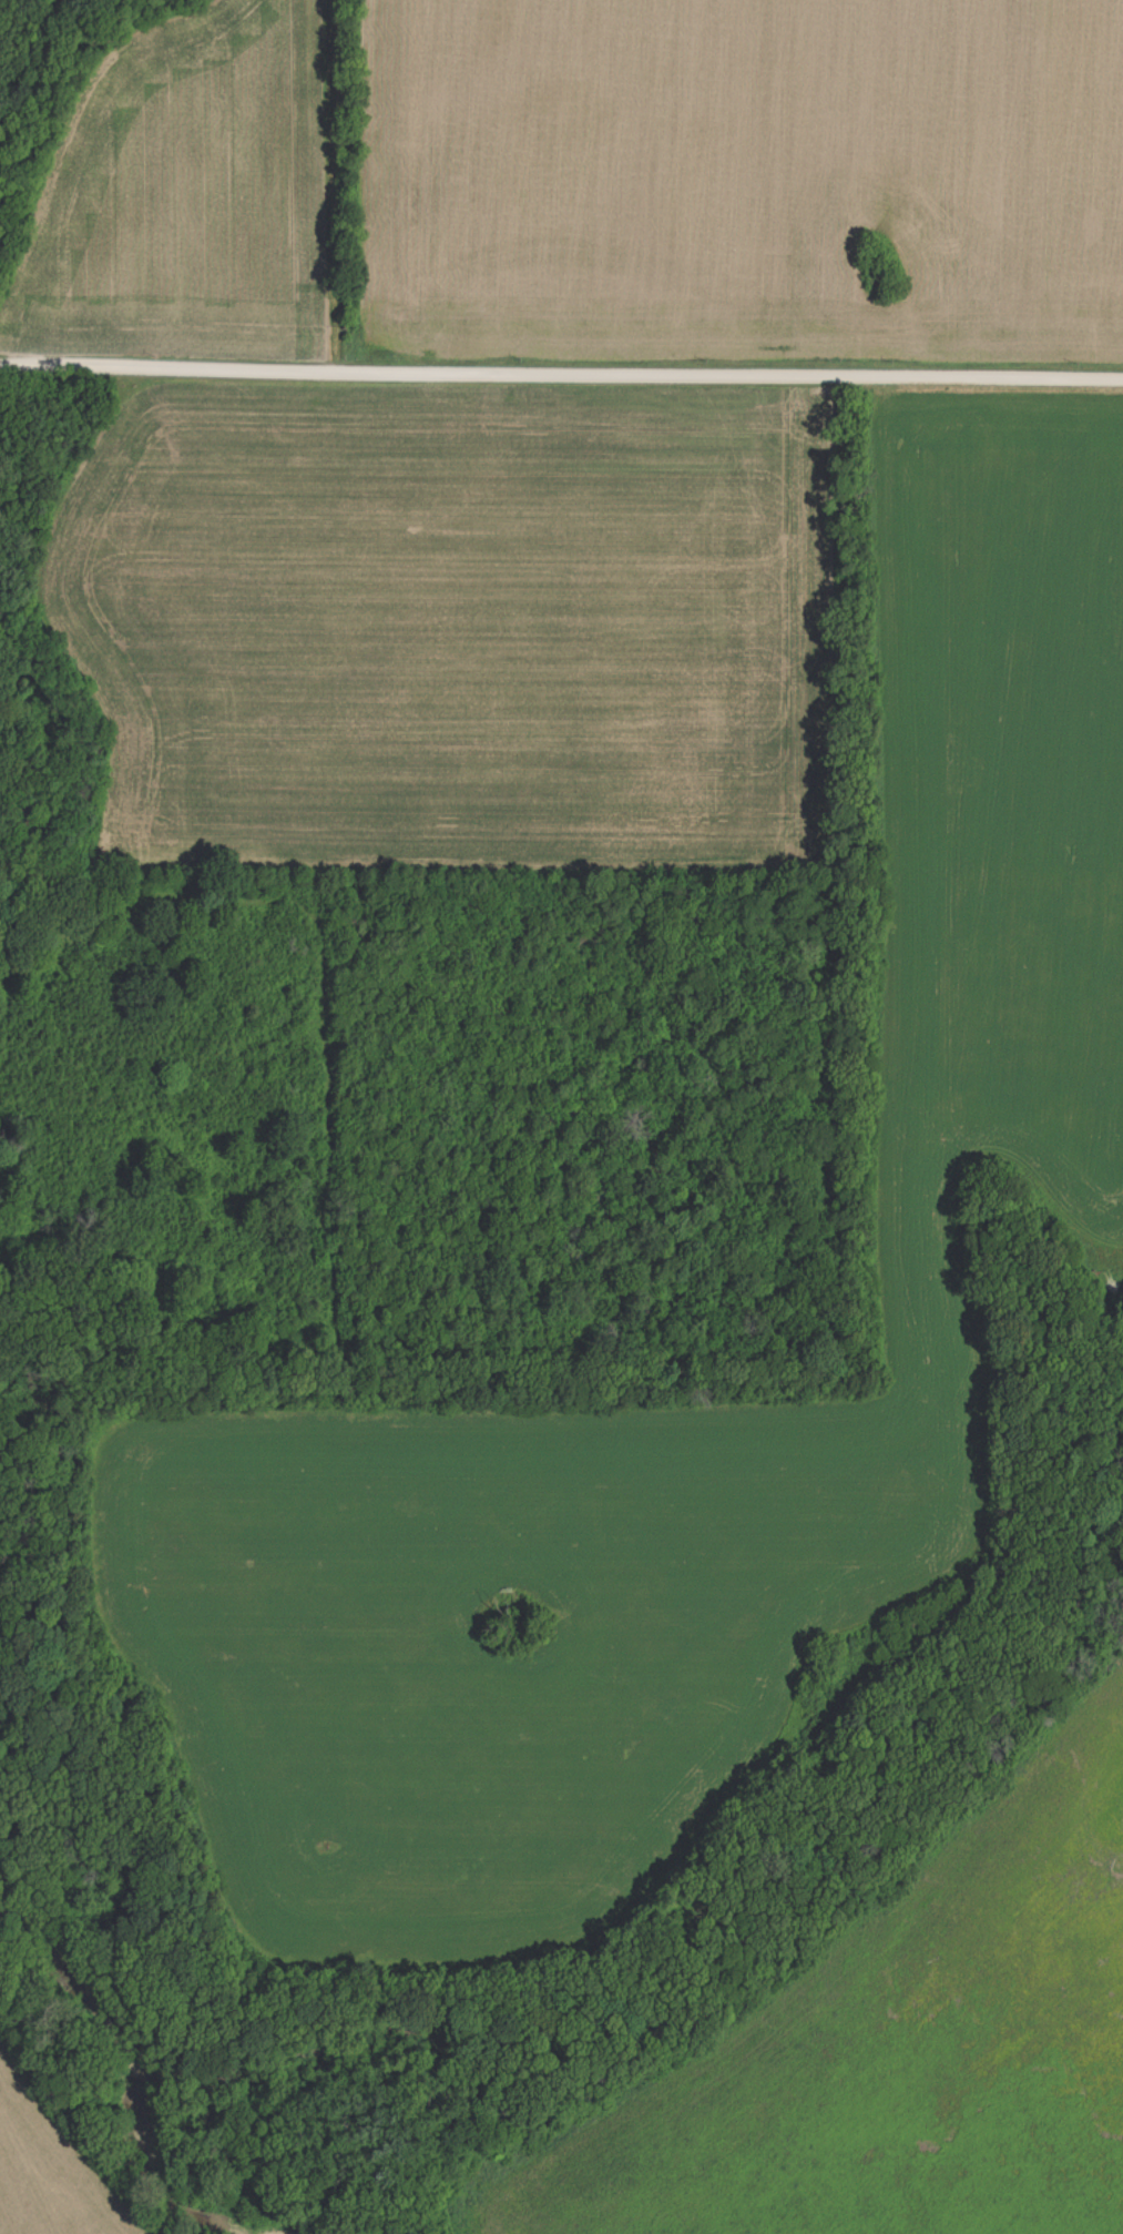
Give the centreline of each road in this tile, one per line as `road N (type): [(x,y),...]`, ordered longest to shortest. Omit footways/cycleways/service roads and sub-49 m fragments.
road 1 (residential): [(0,352),(31,344),(1122,366)]

